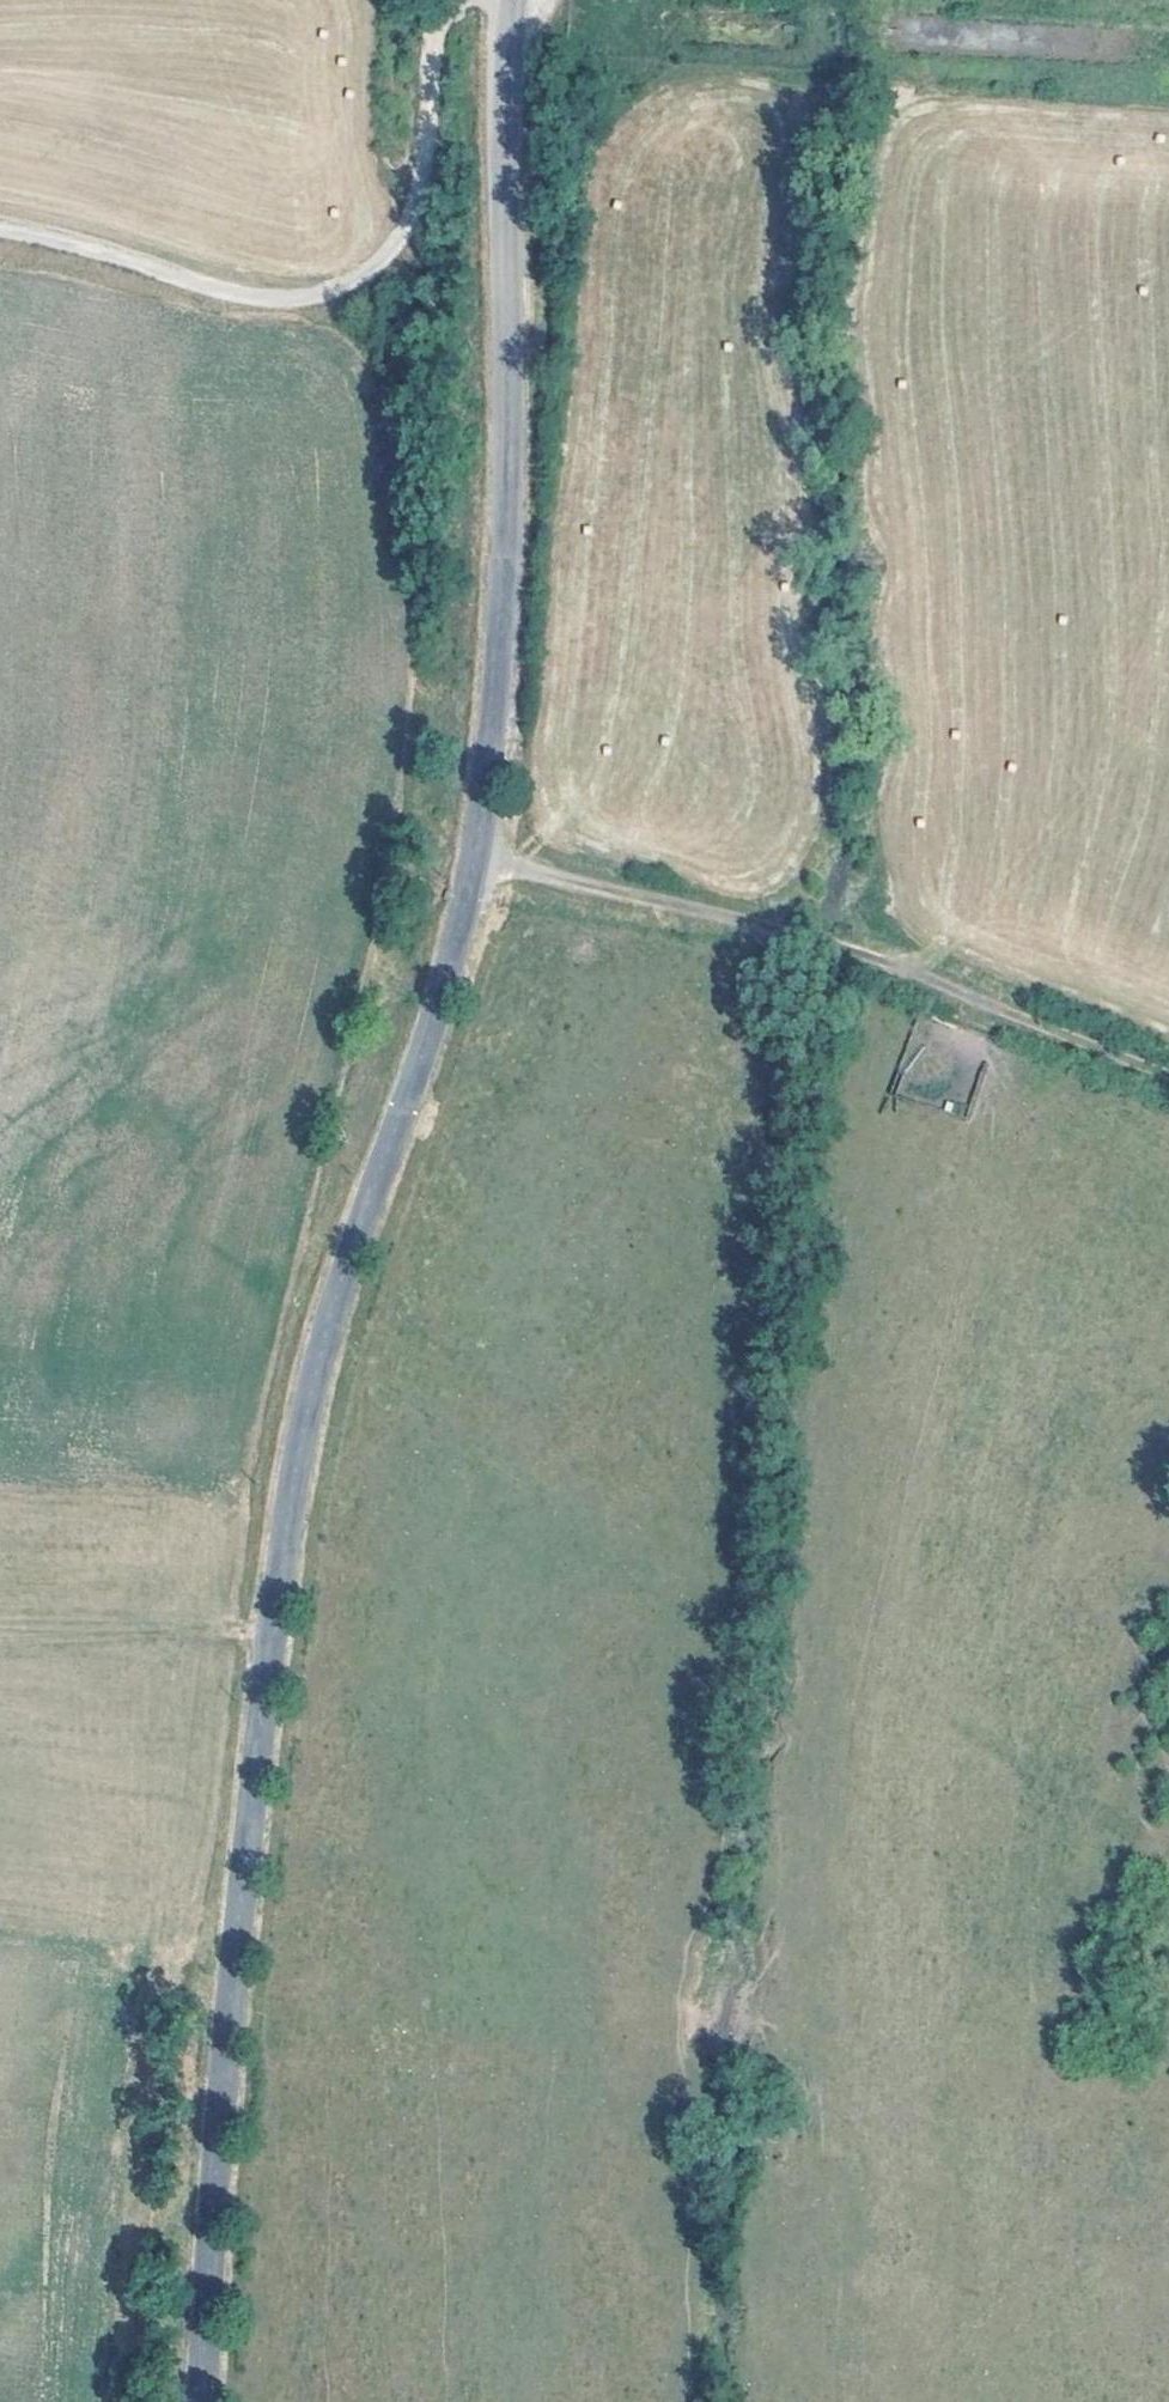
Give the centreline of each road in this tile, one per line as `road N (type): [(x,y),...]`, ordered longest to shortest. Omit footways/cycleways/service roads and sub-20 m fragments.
road 1 (tertiary): [(205,2401),(221,2056),(290,1509),(340,1291),(477,860),(505,575),(522,0)]
road 2 (track): [(477,860),(773,927),(1168,1074)]

